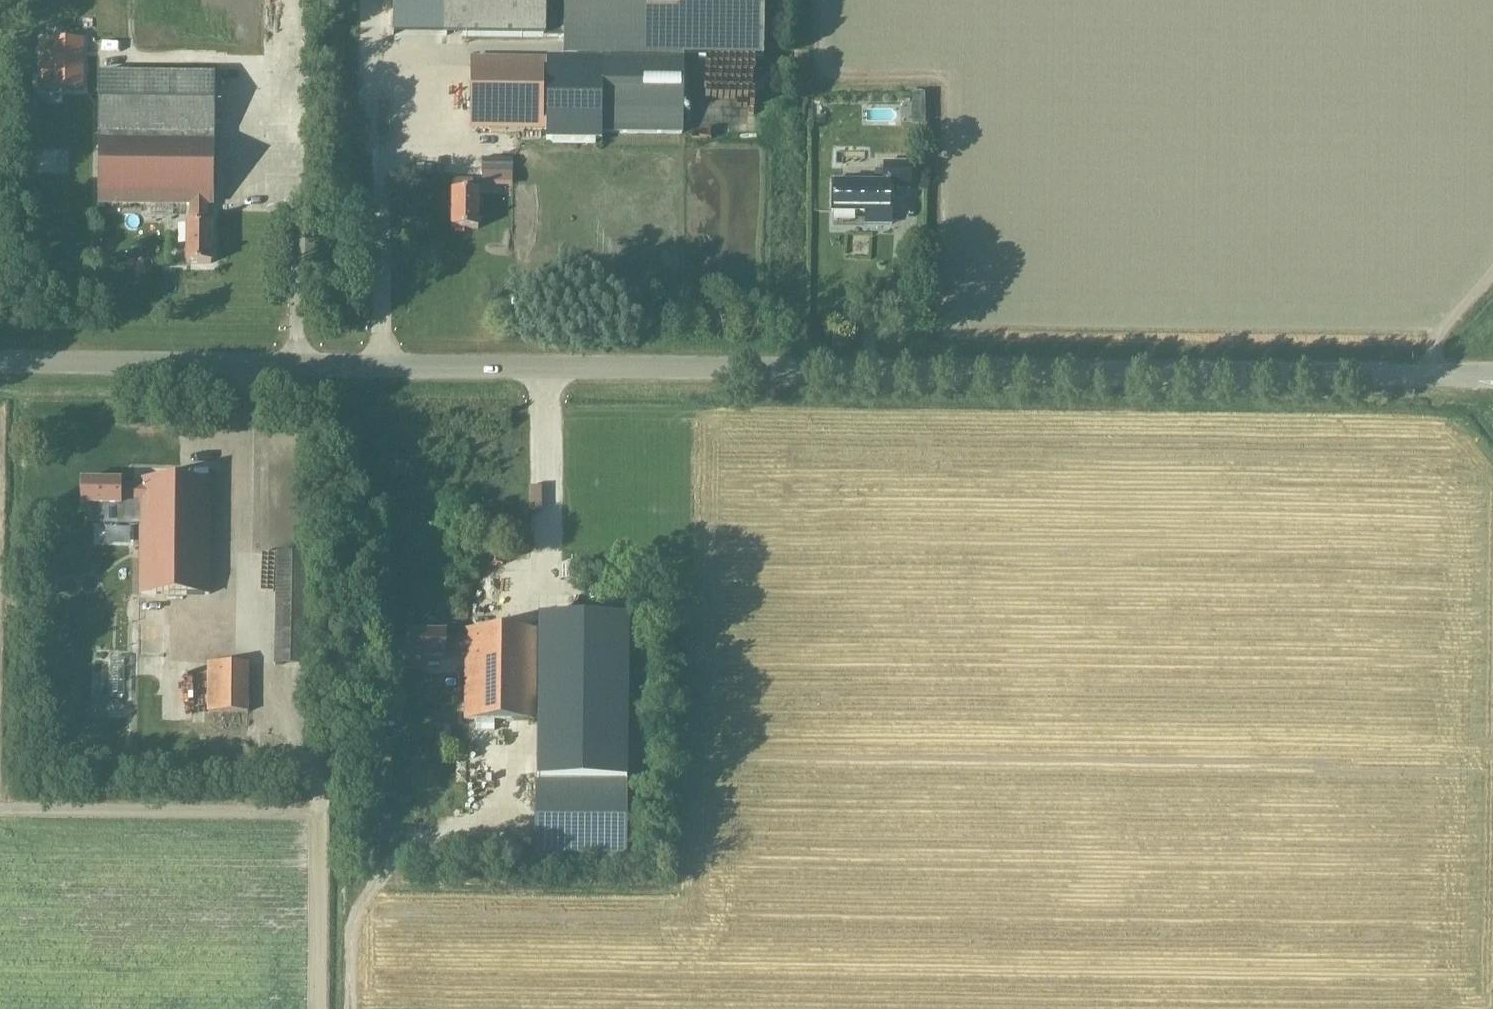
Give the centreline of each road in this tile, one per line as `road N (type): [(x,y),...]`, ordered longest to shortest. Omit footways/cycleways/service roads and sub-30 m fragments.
road 1 (unclassified): [(0,361),(1492,375)]
road 2 (track): [(315,1008),(314,844)]

